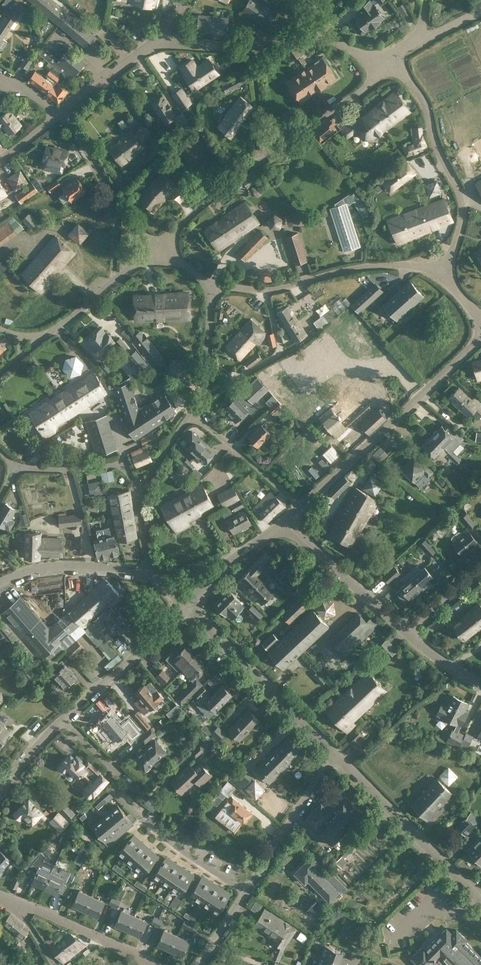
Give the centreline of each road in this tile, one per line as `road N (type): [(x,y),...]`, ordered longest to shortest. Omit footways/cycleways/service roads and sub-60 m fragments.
road 1 (residential): [(162,249),(218,191),(393,58)]
road 2 (residential): [(300,507),(480,337)]
road 3 (residential): [(445,274),(381,264),(265,290),(212,283)]
road 4 (residential): [(445,274),(463,214),(460,195),(393,58)]
road 5 (residential): [(335,754),(187,605)]
road 6 (residential): [(480,895),(335,754)]
road 7 (residential): [(162,249),(118,209),(63,113)]
road 8 (residential): [(63,720),(187,605)]
road 9 (track): [(265,290),(280,355),(203,398),(196,410)]
road 10 (residential): [(158,41),(238,47),(326,38)]
road 11 (residential): [(406,632),(282,522)]
road 12 (residential): [(246,888),(335,754)]
road 13 (residential): [(0,582),(64,565),(149,574)]
road 14 (residential): [(157,964),(19,902)]
road 15 (residential): [(46,335),(162,249)]
road 16 (residential): [(300,507),(196,410)]
road 17 (residential): [(138,491),(117,463),(19,466)]
road 18 (residential): [(246,888),(135,818)]
road 19 (residential): [(196,410),(212,283)]
road 20 (residential): [(187,605),(282,522)]

